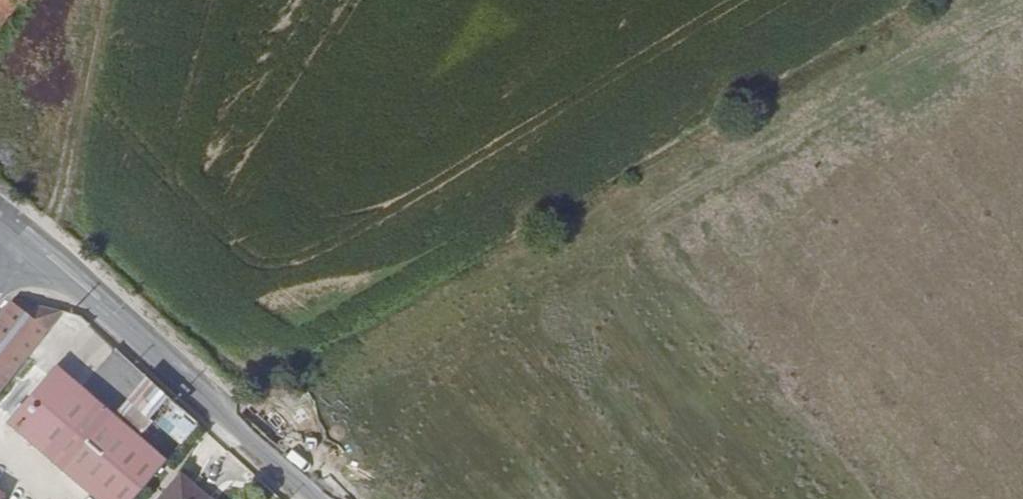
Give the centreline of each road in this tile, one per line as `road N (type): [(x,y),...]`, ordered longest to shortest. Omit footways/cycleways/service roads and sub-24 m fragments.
road 1 (secondary): [(25,244),(318,498)]

